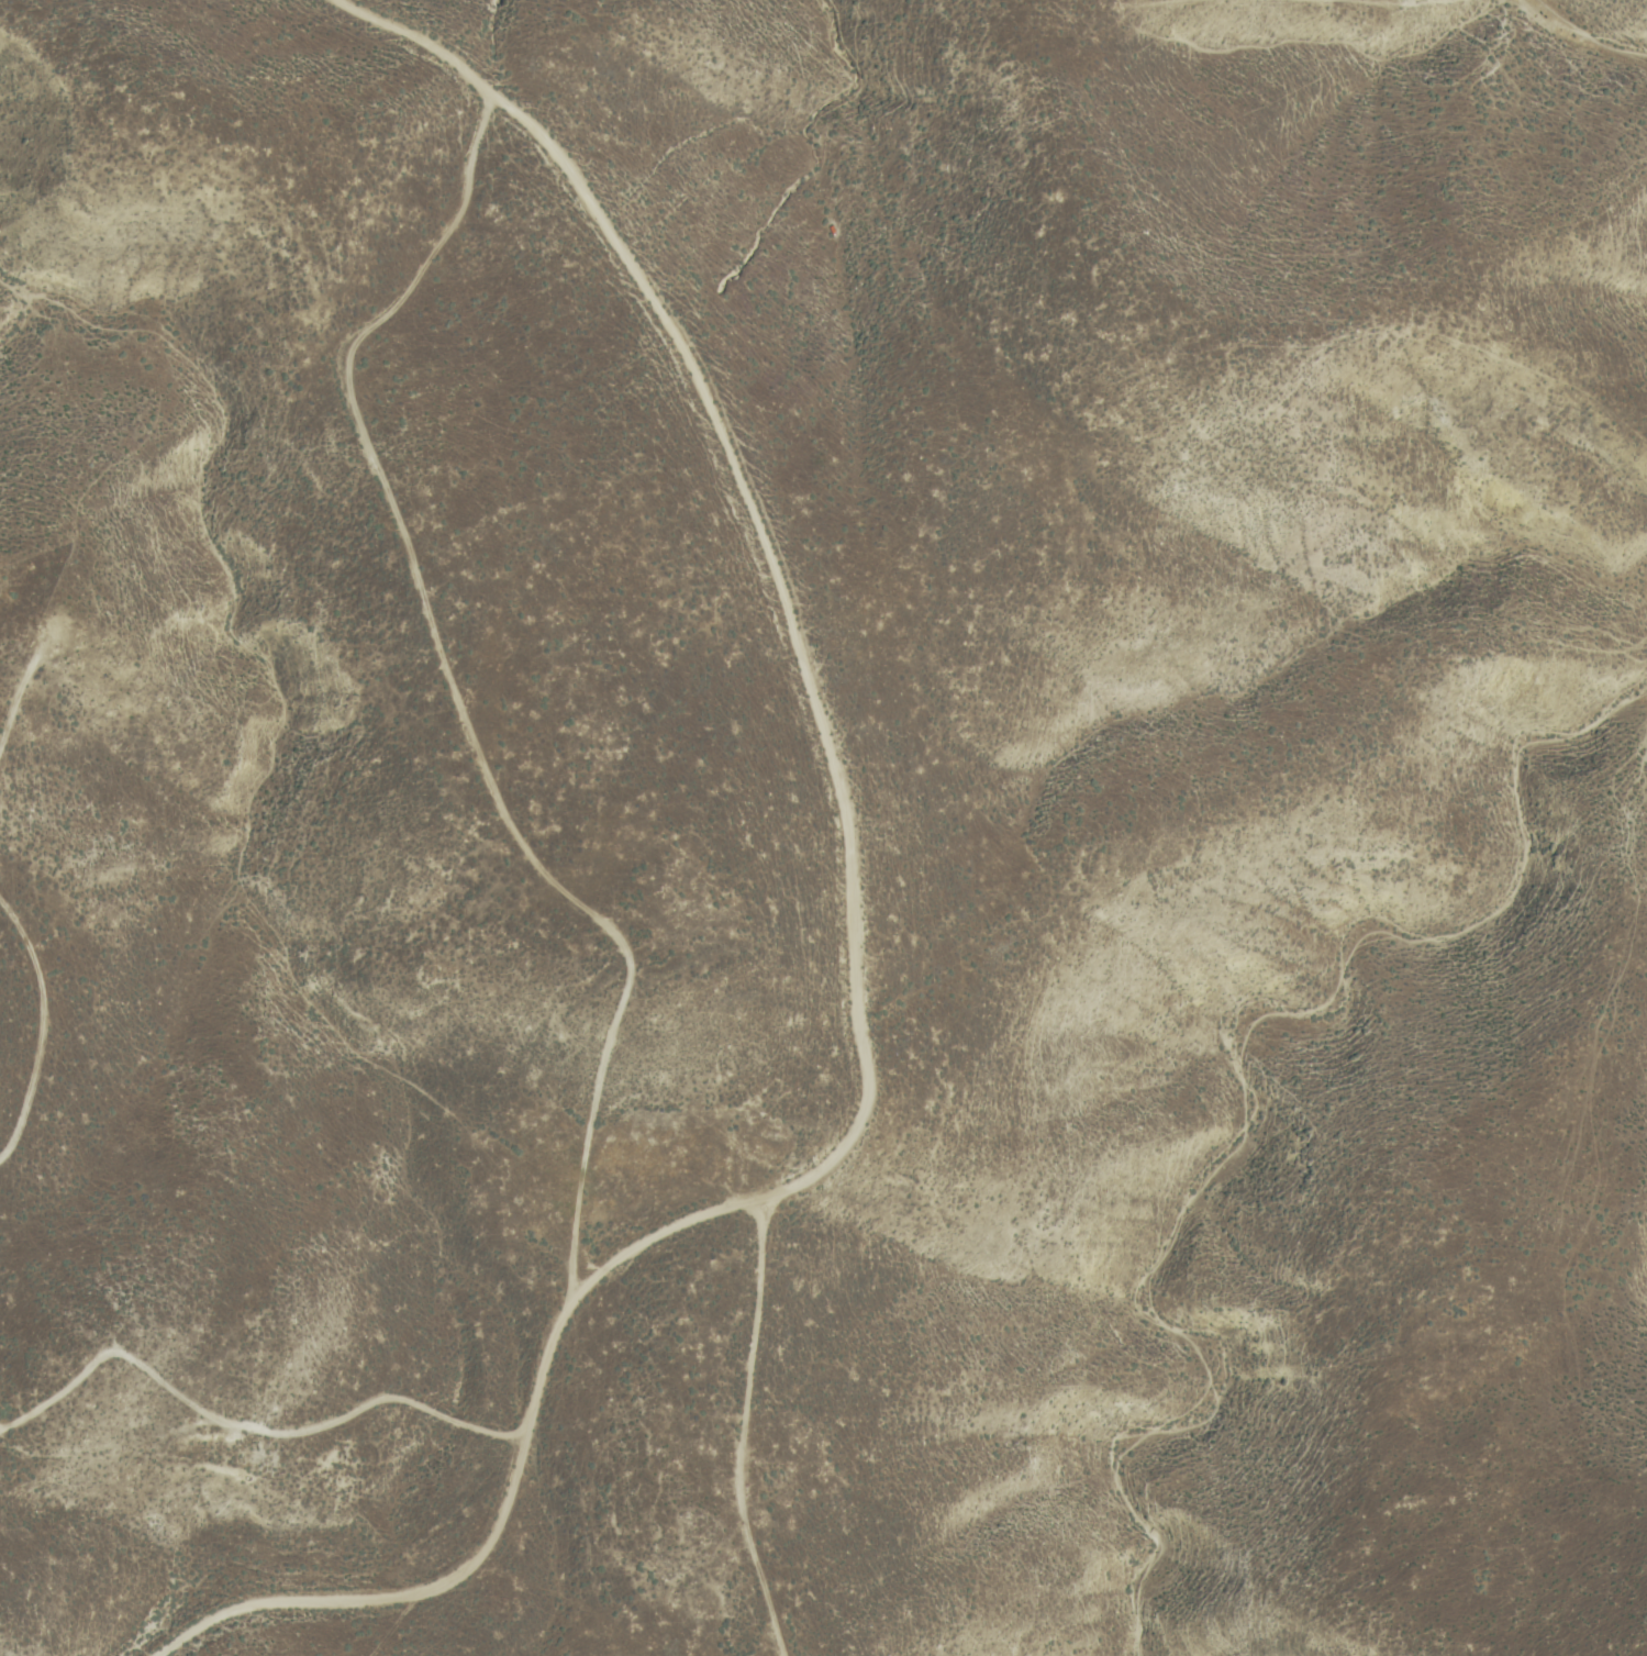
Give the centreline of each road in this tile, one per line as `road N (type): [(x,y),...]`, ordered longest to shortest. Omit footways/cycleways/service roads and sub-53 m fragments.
road 1 (residential): [(341,0),(442,45),(545,130),(669,315),(786,588),(845,799),(868,1115),(834,1168),(779,1197),(692,1221),(603,1274)]

